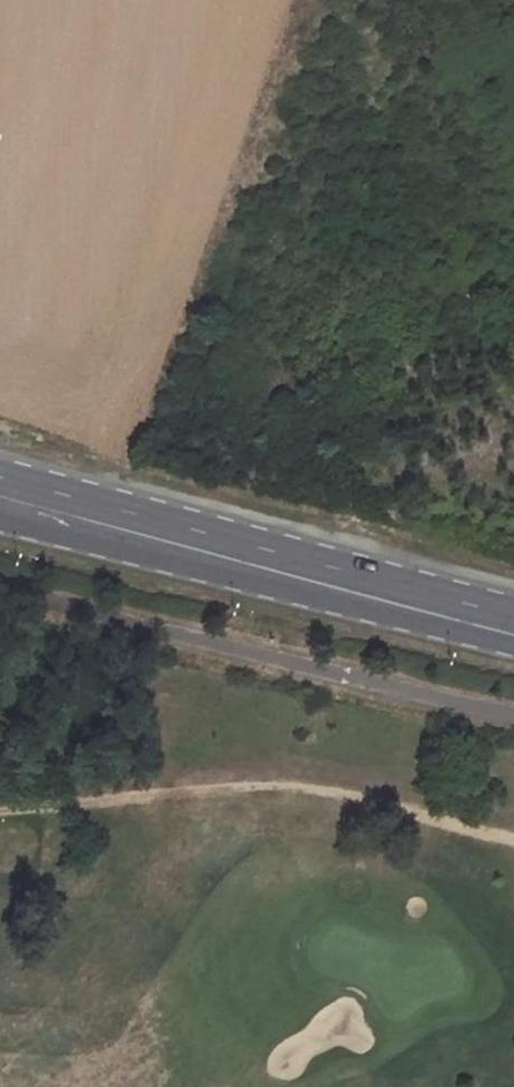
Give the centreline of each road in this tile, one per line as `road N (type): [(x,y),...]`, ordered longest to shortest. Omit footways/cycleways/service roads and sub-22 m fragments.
road 1 (secondary): [(0,498),(513,621)]

